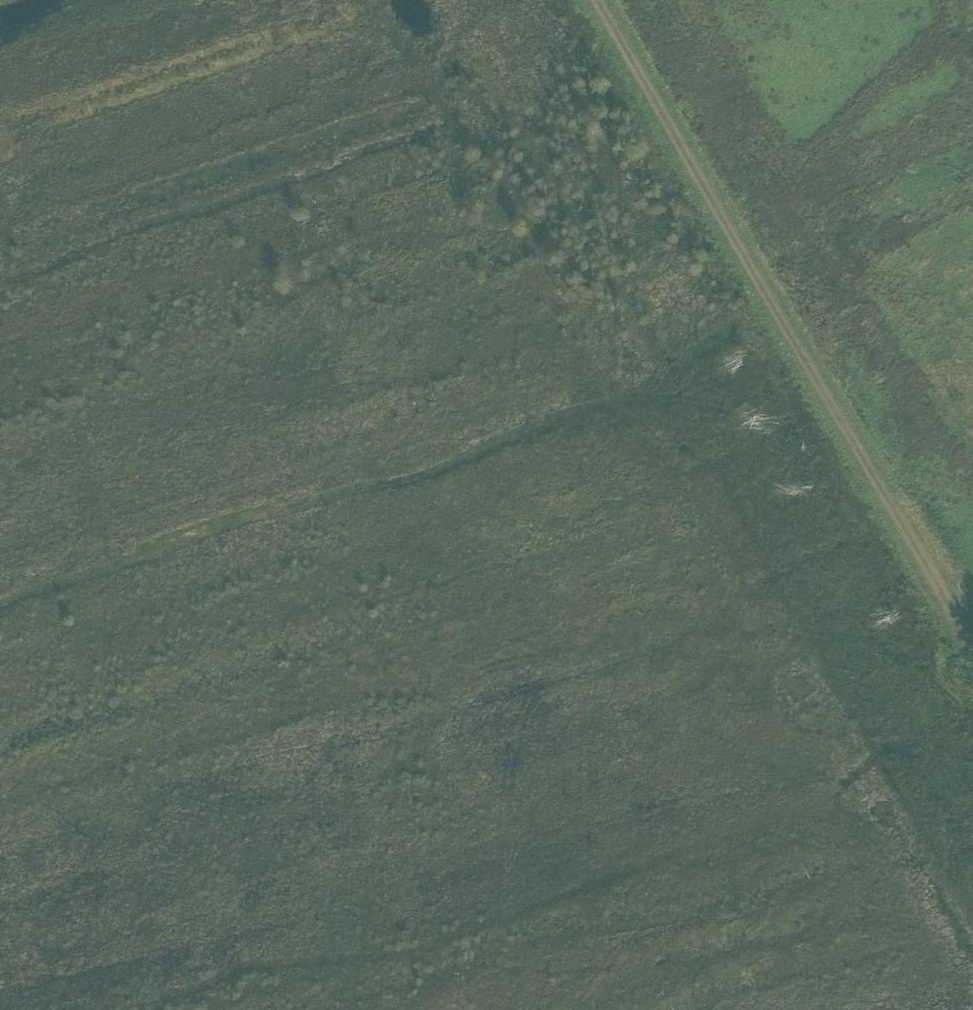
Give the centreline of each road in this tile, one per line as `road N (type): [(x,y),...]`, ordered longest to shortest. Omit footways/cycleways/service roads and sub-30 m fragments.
road 1 (track): [(972,656),(587,0)]

